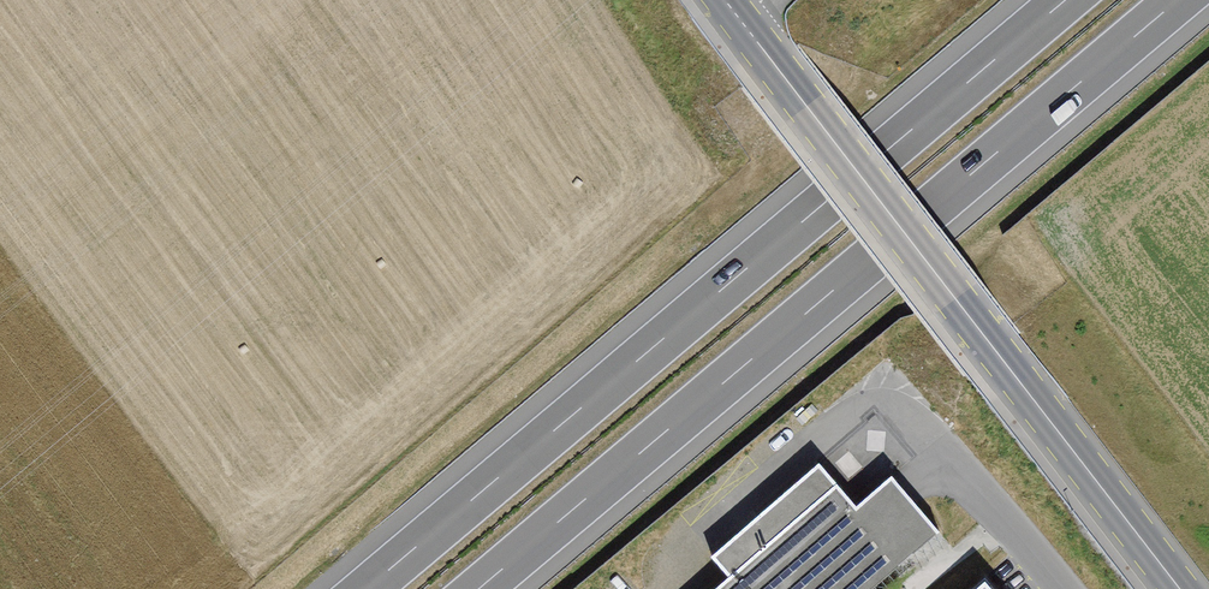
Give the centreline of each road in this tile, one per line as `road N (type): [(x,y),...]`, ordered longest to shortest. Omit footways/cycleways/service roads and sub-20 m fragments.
road 1 (motorway): [(478,588),(1177,0)]
road 2 (motorway): [(1065,0),(366,588)]
road 3 (tertiary): [(775,68),(1178,588)]
road 4 (residential): [(1066,588),(959,466),(887,526)]

